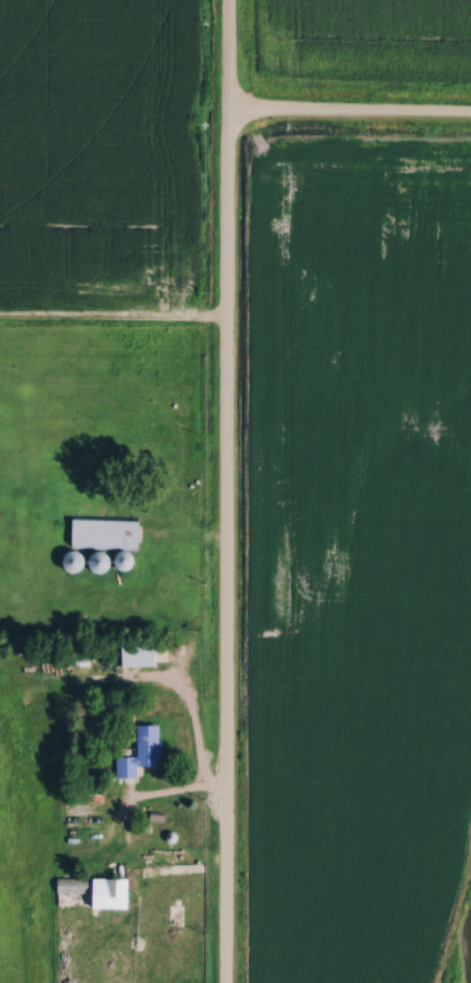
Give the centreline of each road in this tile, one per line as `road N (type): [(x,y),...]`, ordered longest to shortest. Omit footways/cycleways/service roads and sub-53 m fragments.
road 1 (residential): [(229,982),(232,0)]
road 2 (residential): [(470,115),(233,115)]

